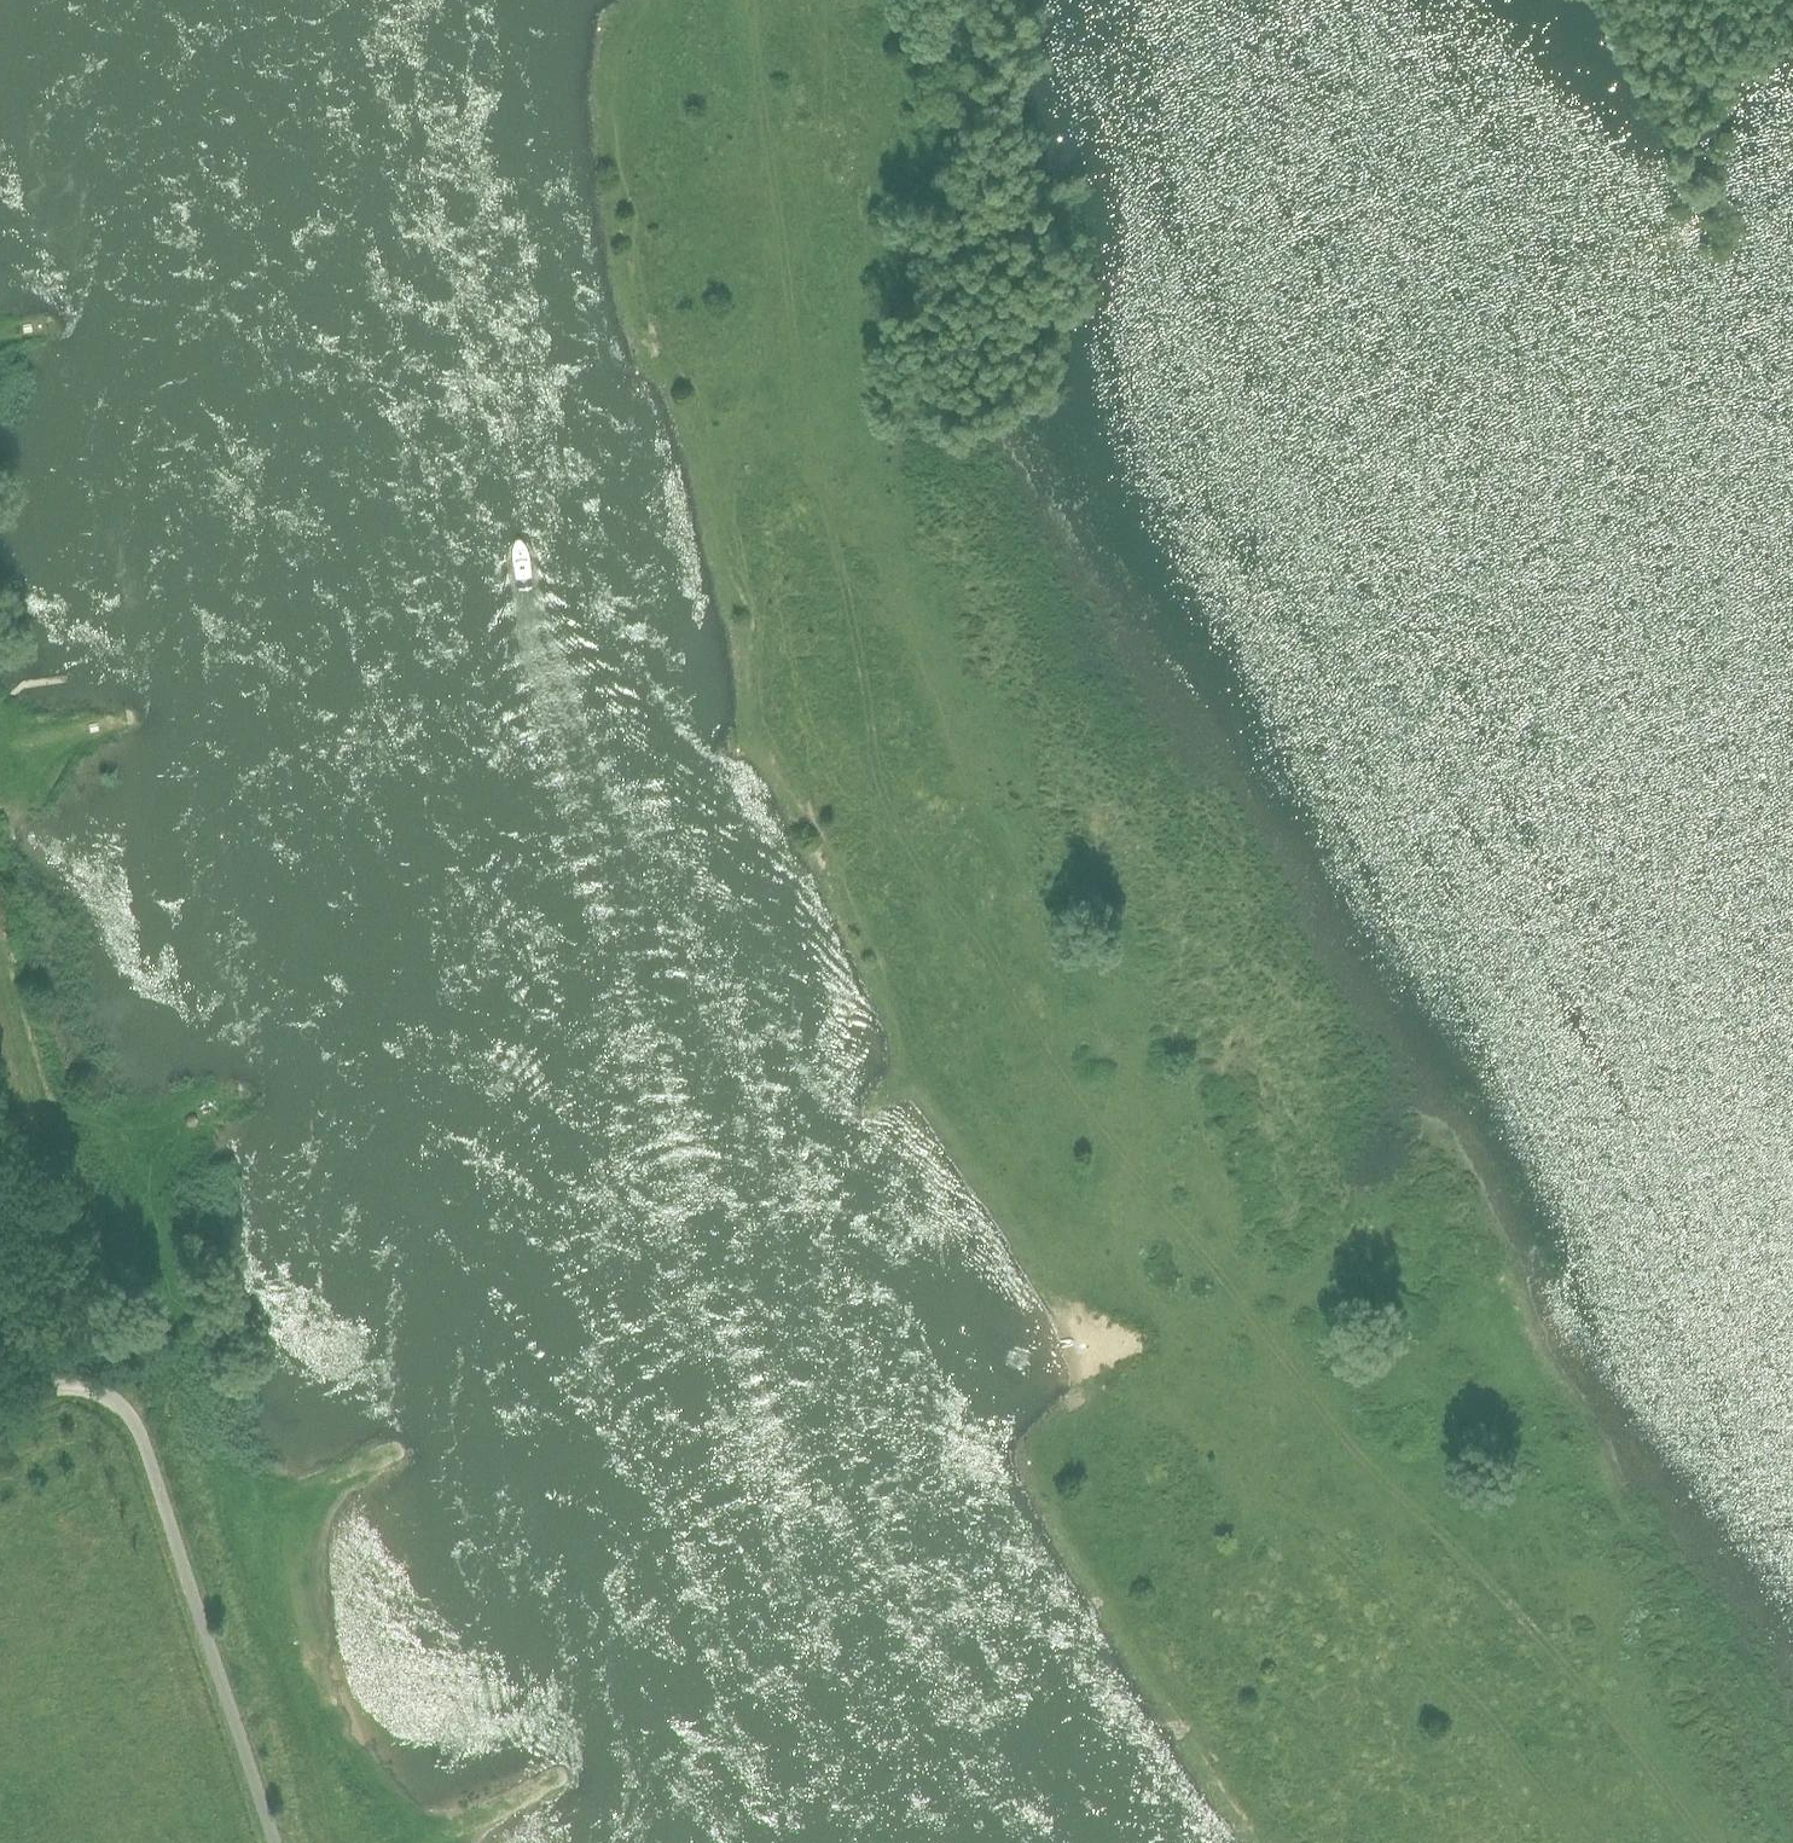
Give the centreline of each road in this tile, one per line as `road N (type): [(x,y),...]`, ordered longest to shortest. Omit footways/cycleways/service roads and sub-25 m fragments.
road 1 (unclassified): [(276,1842),(130,1411),(112,1393),(69,1383),(0,1410)]

